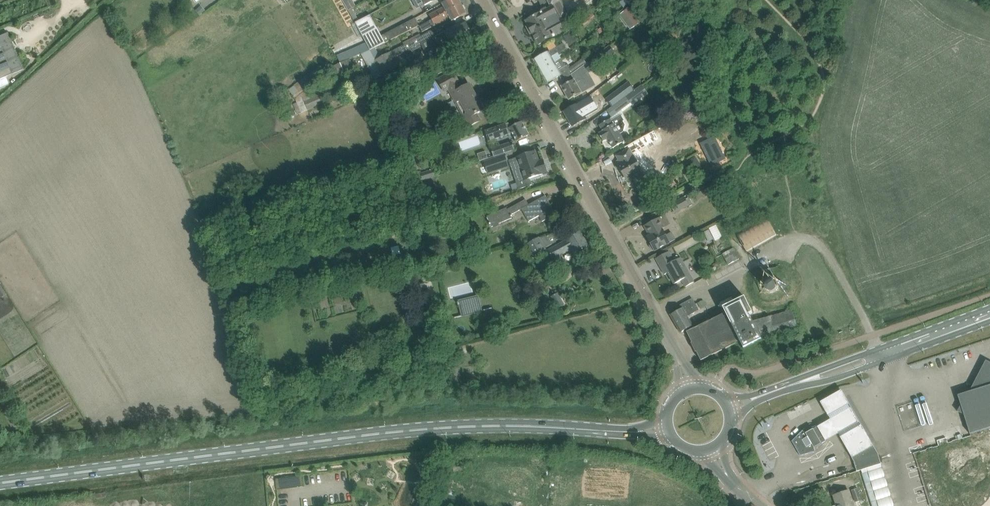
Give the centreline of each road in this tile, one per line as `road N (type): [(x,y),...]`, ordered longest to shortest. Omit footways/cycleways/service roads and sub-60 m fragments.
road 1 (primary): [(634,432),(463,426),(0,484)]
road 2 (unclassified): [(677,353),(482,0)]

